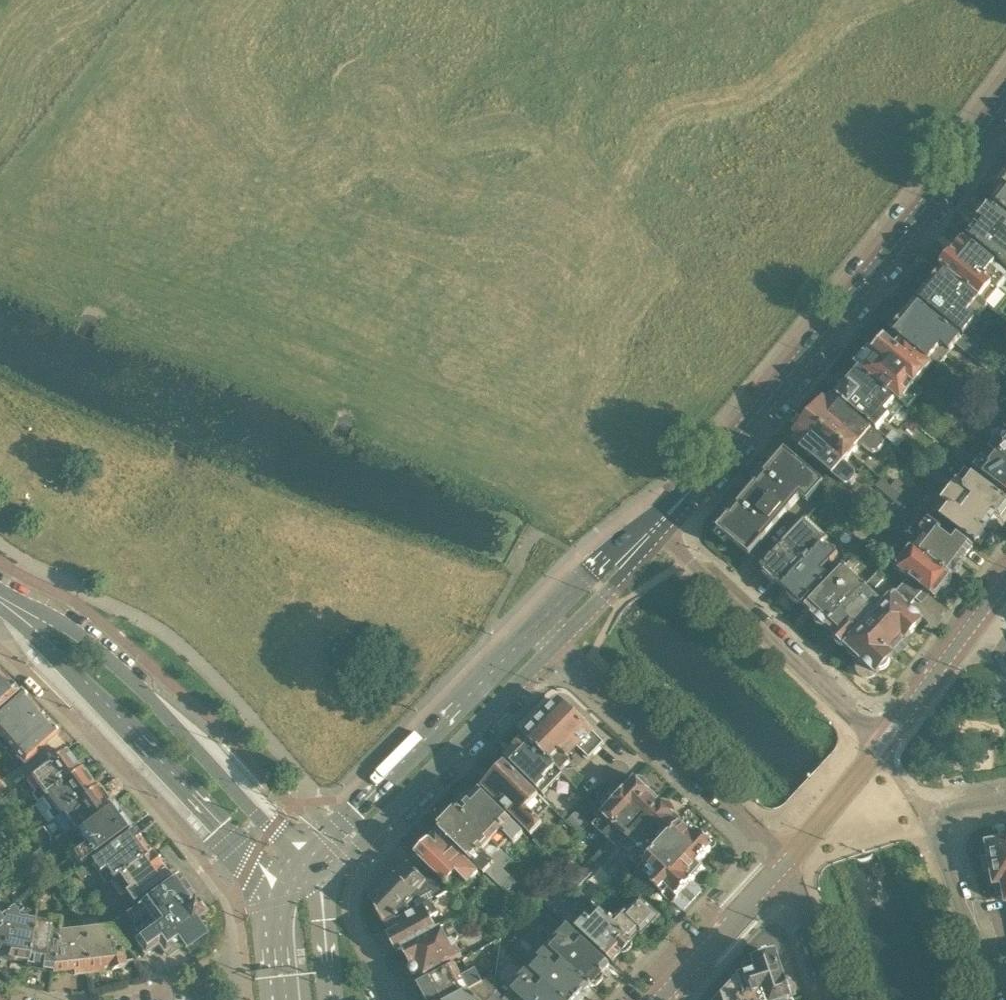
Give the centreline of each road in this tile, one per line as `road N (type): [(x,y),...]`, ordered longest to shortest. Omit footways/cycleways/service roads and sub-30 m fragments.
road 1 (secondary): [(712,469),(1005,99)]
road 2 (secondary): [(274,826),(104,655),(0,591)]
road 3 (secondary): [(318,885),(558,643)]
road 4 (residential): [(558,643),(767,838),(784,863)]
road 5 (secondary): [(0,608),(220,826)]
road 6 (residential): [(879,748),(662,531)]
road 7 (secondary): [(537,625),(343,822)]
road 8 (residential): [(990,999),(933,829),(954,807),(1005,799)]
road 9 (residential): [(660,999),(784,863)]
road 10 (residential): [(879,748),(977,618)]
road 11 (secondary): [(651,517),(537,625)]
road 12 (secondary): [(558,643),(662,531)]
road 13 (residential): [(784,863),(879,748)]
road 14 (residential): [(784,863),(835,999)]
road 15 (secondary): [(220,826),(263,905),(275,944)]

